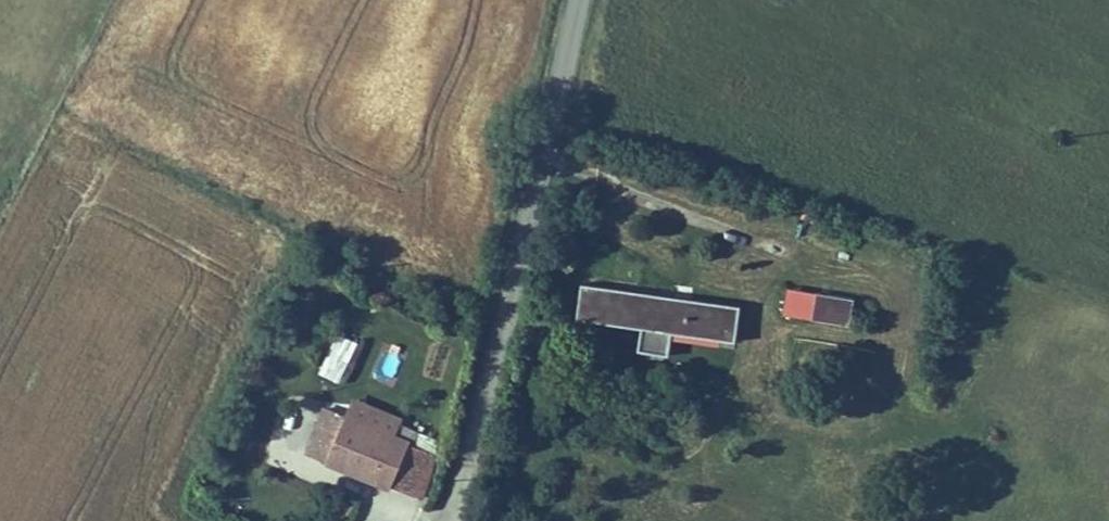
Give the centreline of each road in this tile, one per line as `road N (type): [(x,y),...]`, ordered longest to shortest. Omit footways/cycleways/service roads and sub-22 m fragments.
road 1 (tertiary): [(584,0),(453,520)]

